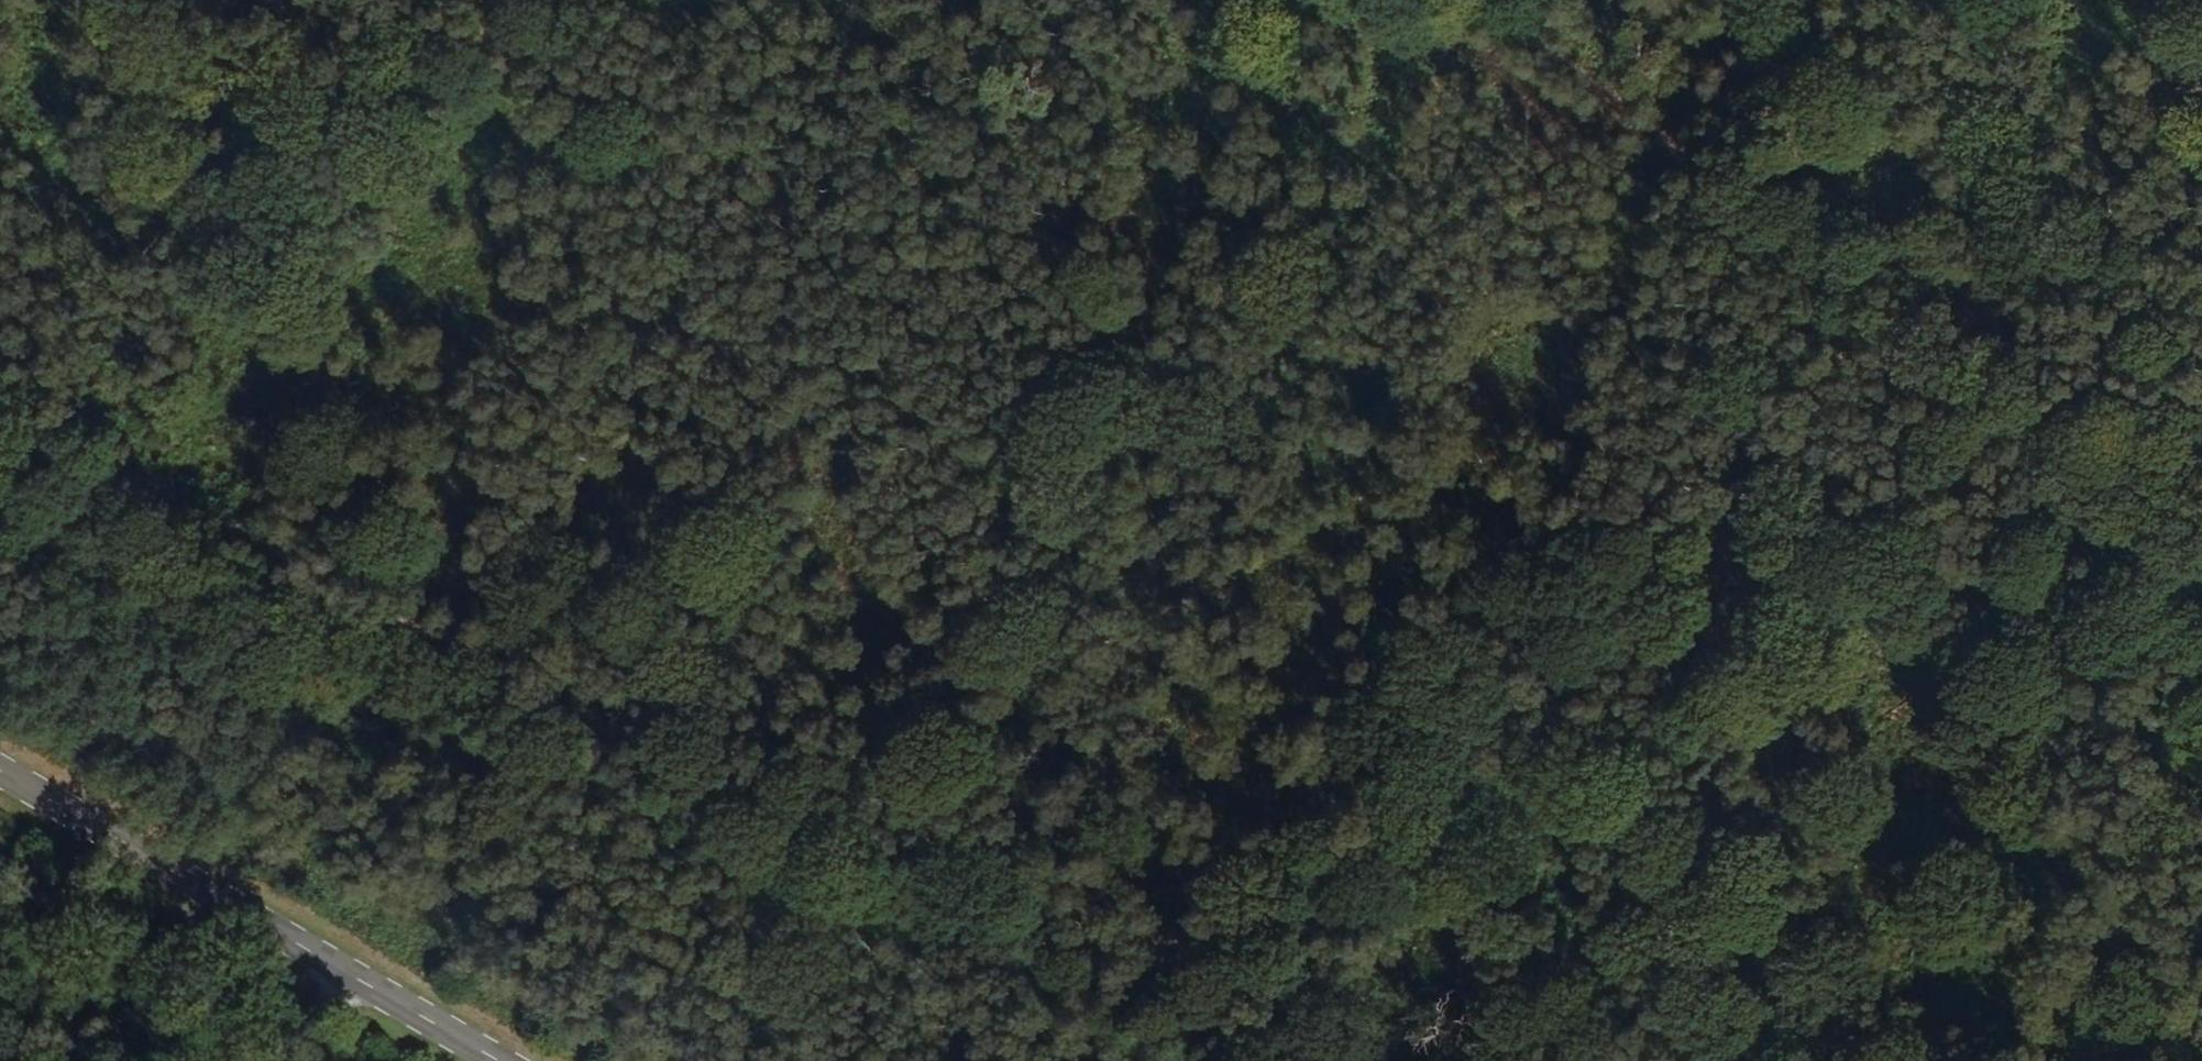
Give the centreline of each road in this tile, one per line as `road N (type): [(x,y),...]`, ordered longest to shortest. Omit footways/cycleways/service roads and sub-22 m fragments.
road 1 (track): [(0,396),(827,792),(1453,1006),(1643,1060)]
road 2 (track): [(2201,518),(1481,0)]
road 3 (primary): [(0,773),(501,1060)]

